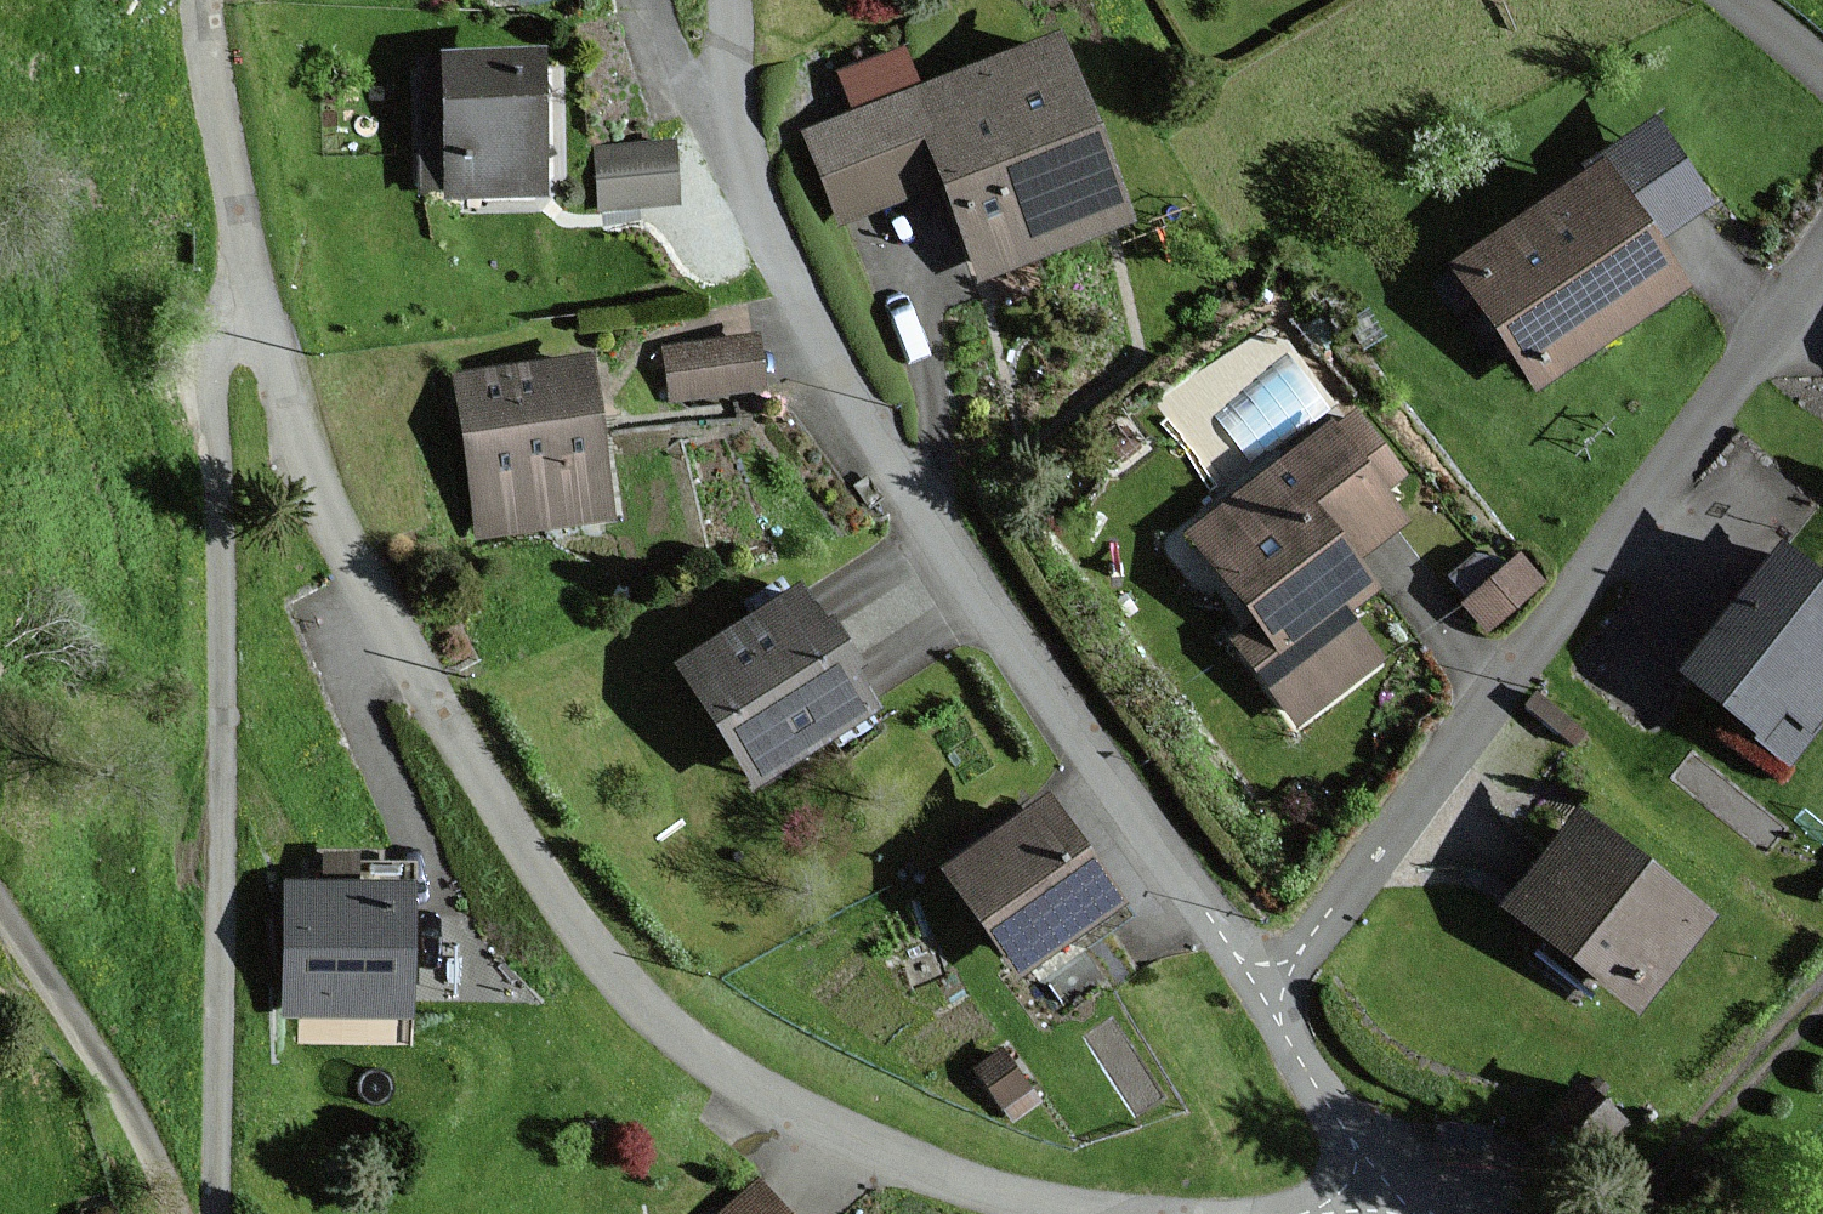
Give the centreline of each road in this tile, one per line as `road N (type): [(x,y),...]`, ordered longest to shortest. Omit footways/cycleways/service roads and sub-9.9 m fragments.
road 1 (residential): [(1076,1213),(963,1195),(753,1101),(643,1008),(571,930),(315,483),(254,276)]
road 2 (residential): [(726,0),(742,173),(883,456),(1263,1004)]
road 3 (residential): [(214,1213),(220,610),(212,368),(254,276)]
road 4 (residential): [(1263,1004),(1822,252)]
road 5 (track): [(1822,1003),(1758,1081),(1700,1118),(1543,1154),(1447,1150),(1385,1177)]
road 6 (residential): [(254,276),(195,36),(195,0)]
road 7 (residential): [(1263,1004),(1331,1119),(1409,1202)]

